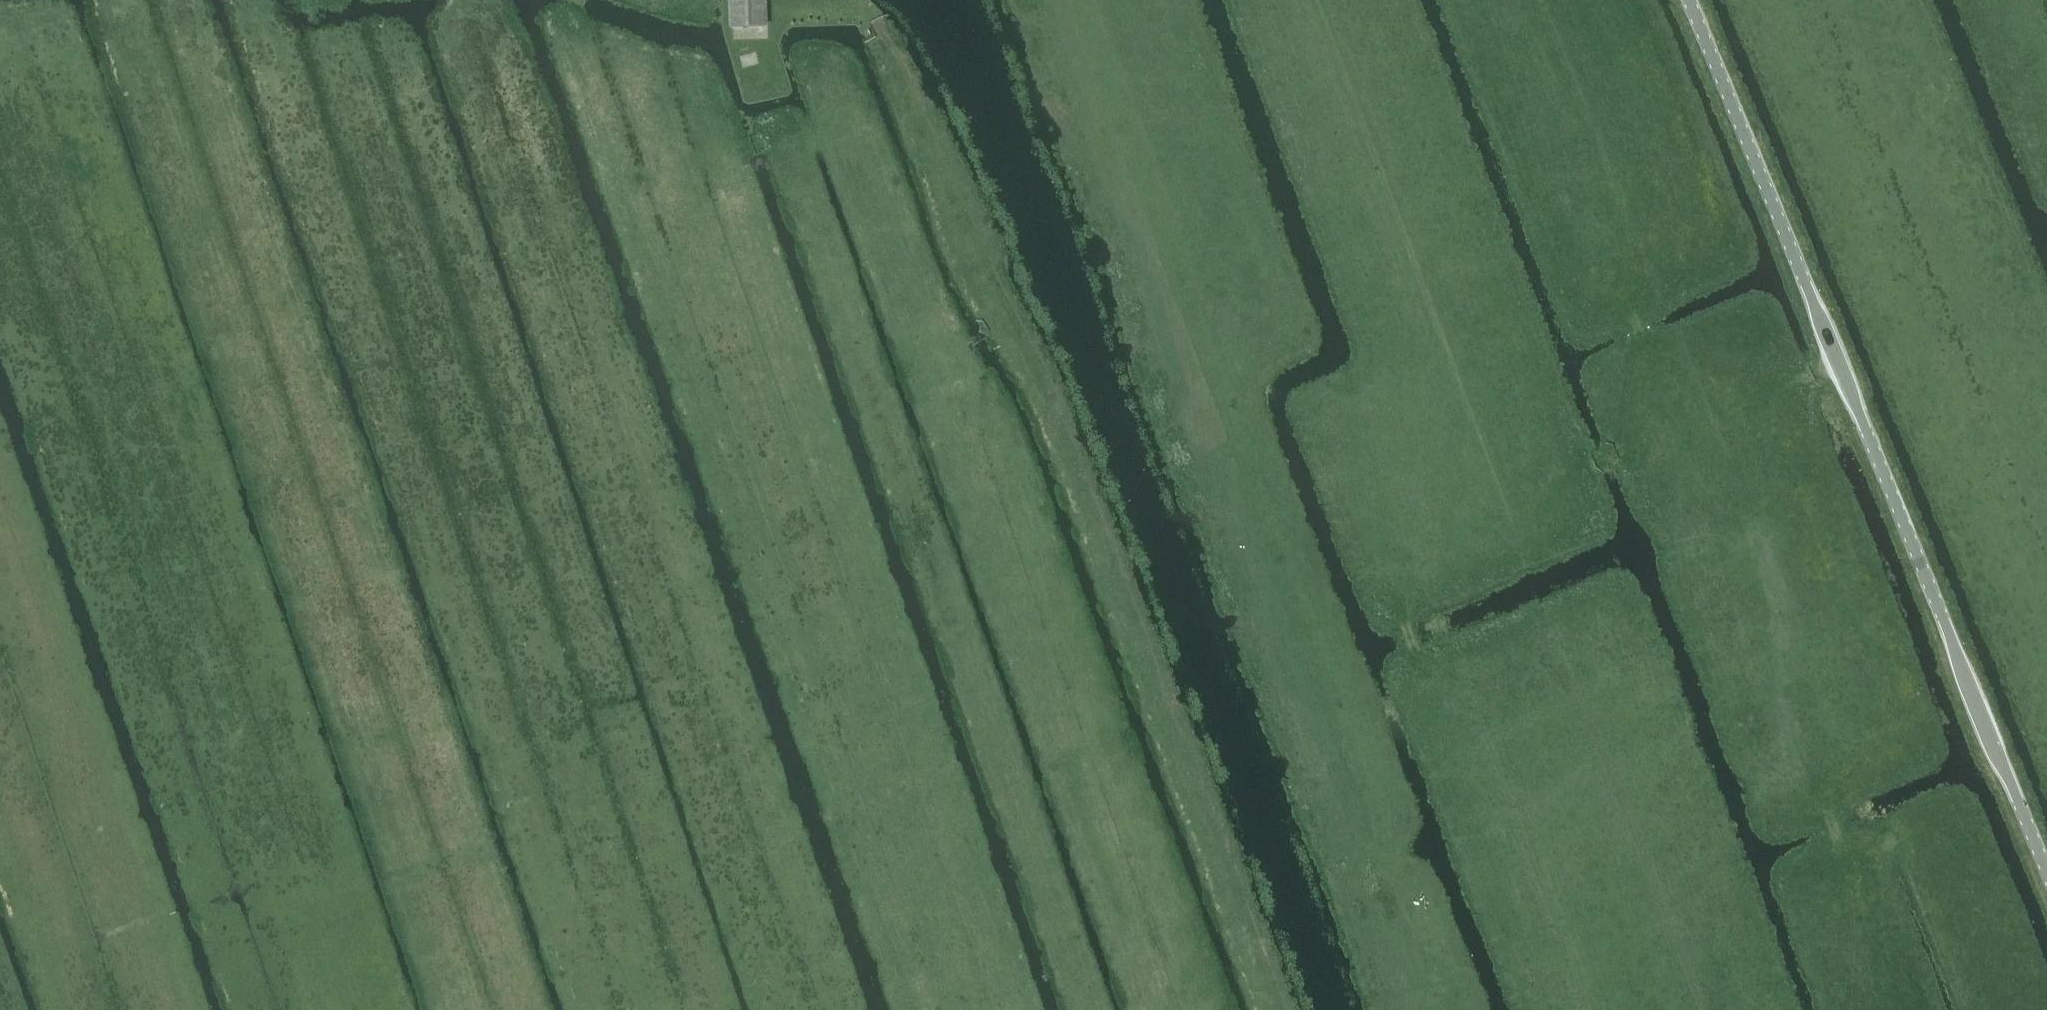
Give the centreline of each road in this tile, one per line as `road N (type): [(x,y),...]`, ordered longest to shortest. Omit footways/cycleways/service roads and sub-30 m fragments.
road 1 (tertiary): [(2046,868),(1689,0)]

